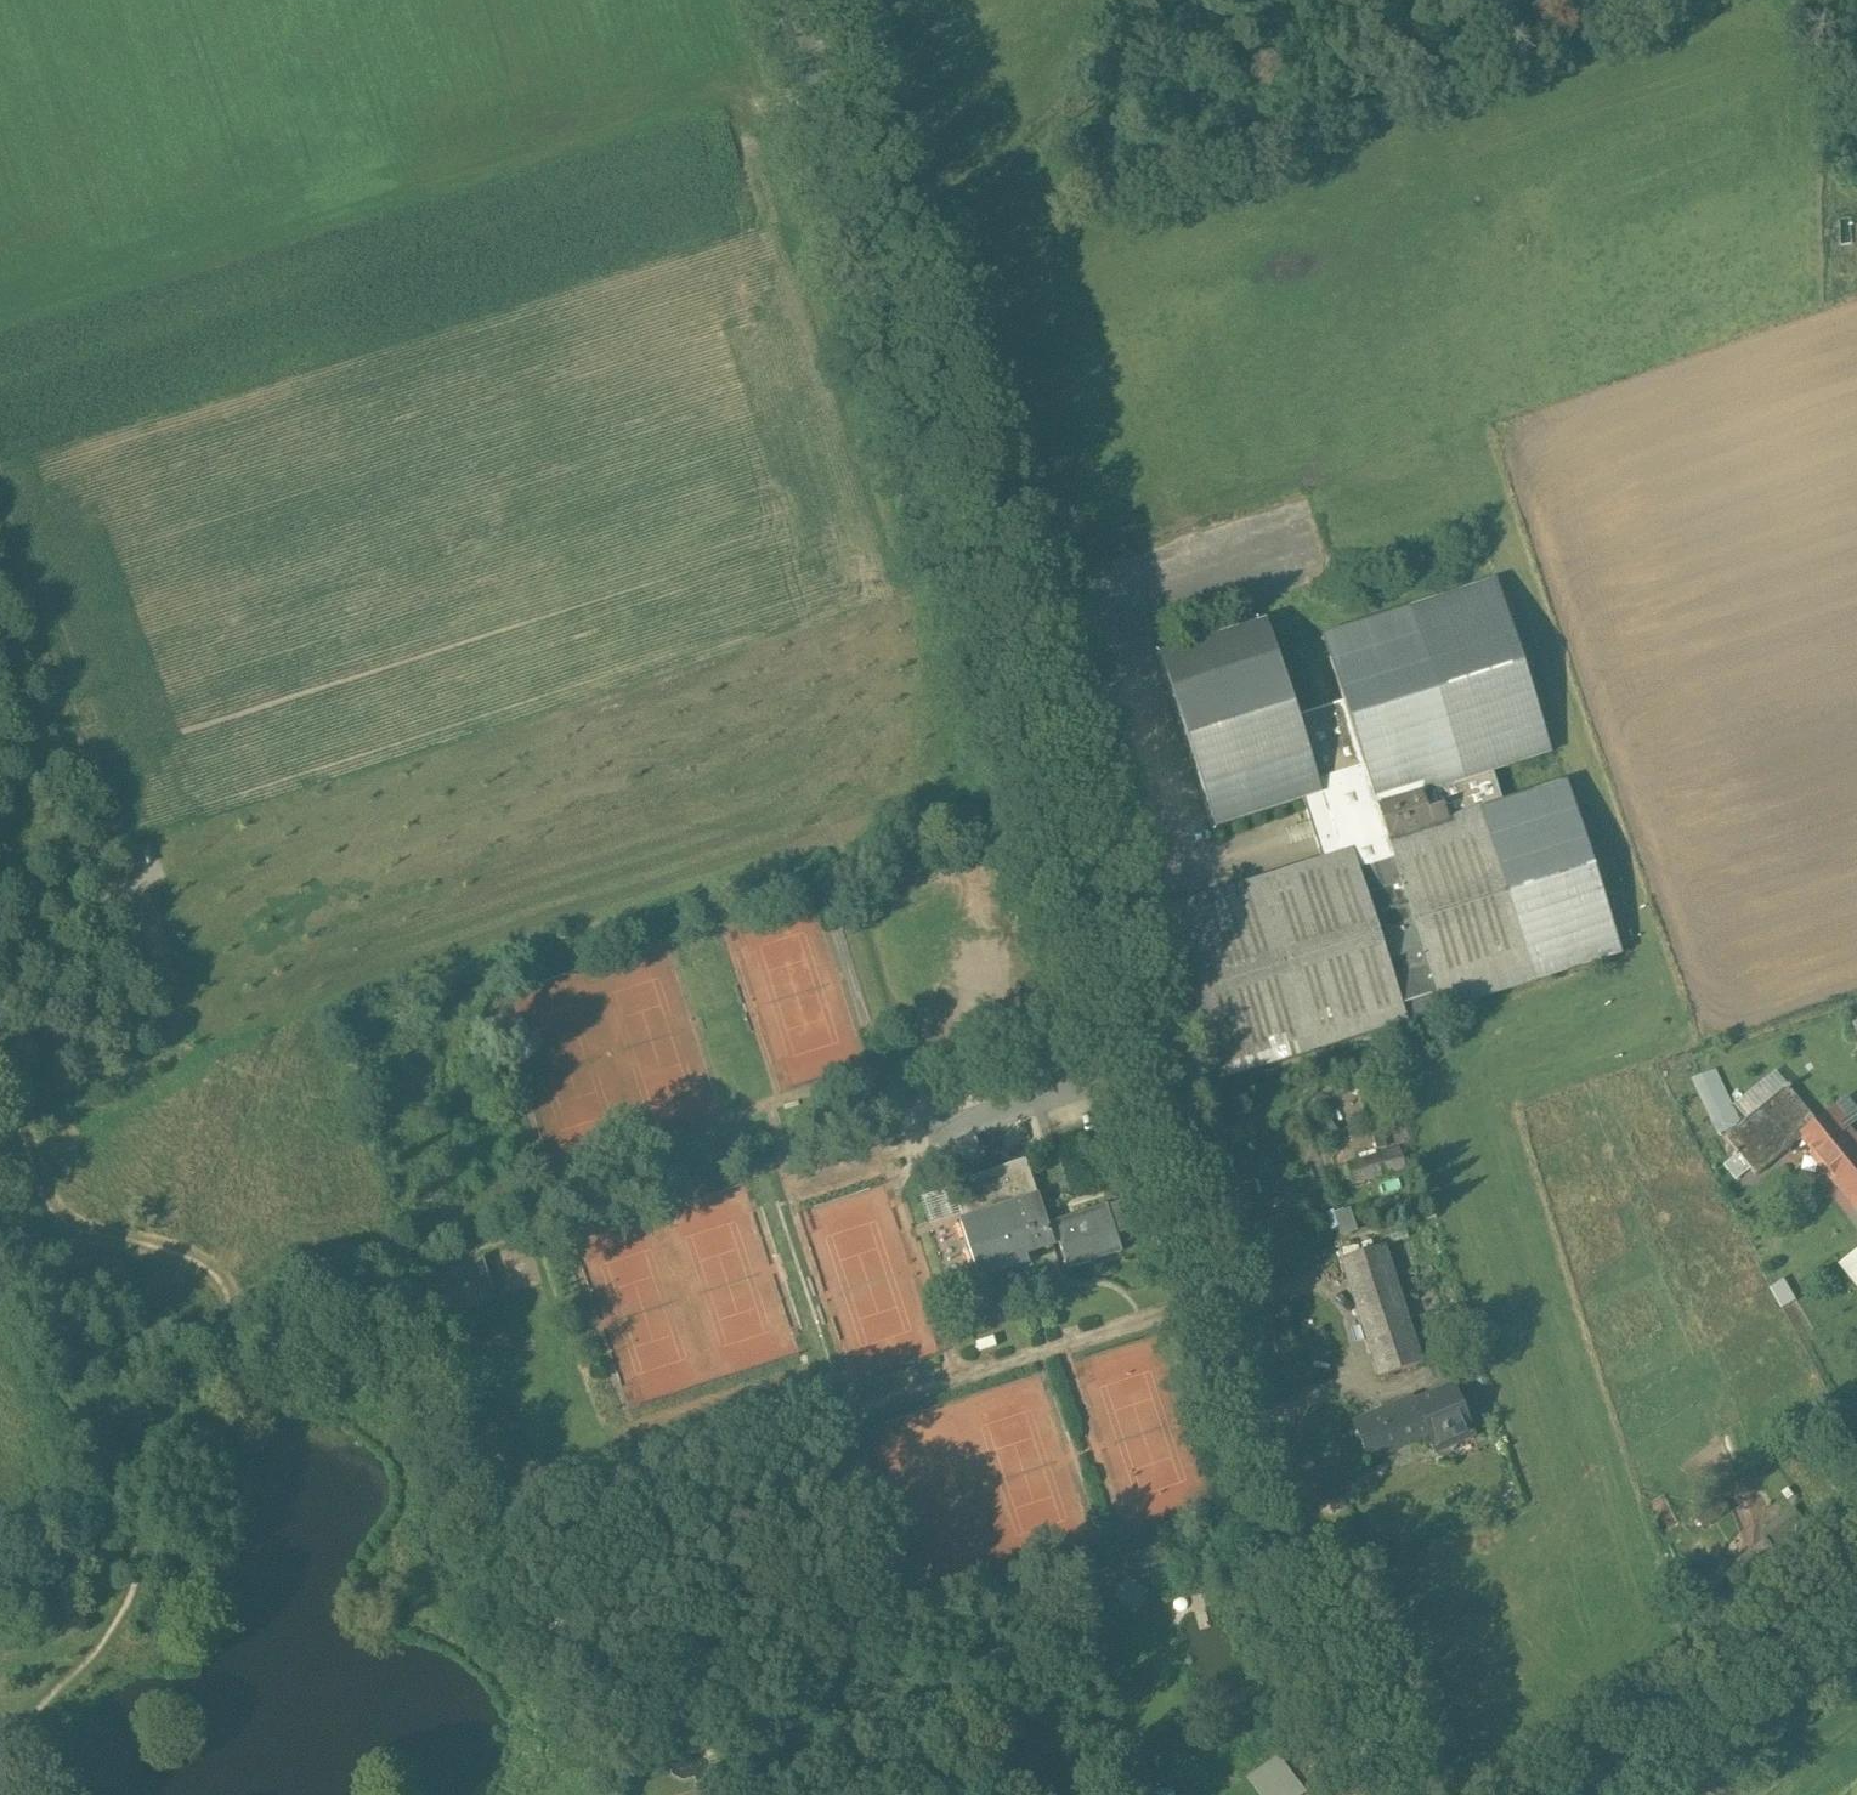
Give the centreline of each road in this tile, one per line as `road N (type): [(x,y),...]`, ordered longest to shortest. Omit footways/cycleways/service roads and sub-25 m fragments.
road 1 (unclassified): [(1378,1794),(792,0)]
road 2 (unclassified): [(1856,1571),(1584,1794)]

